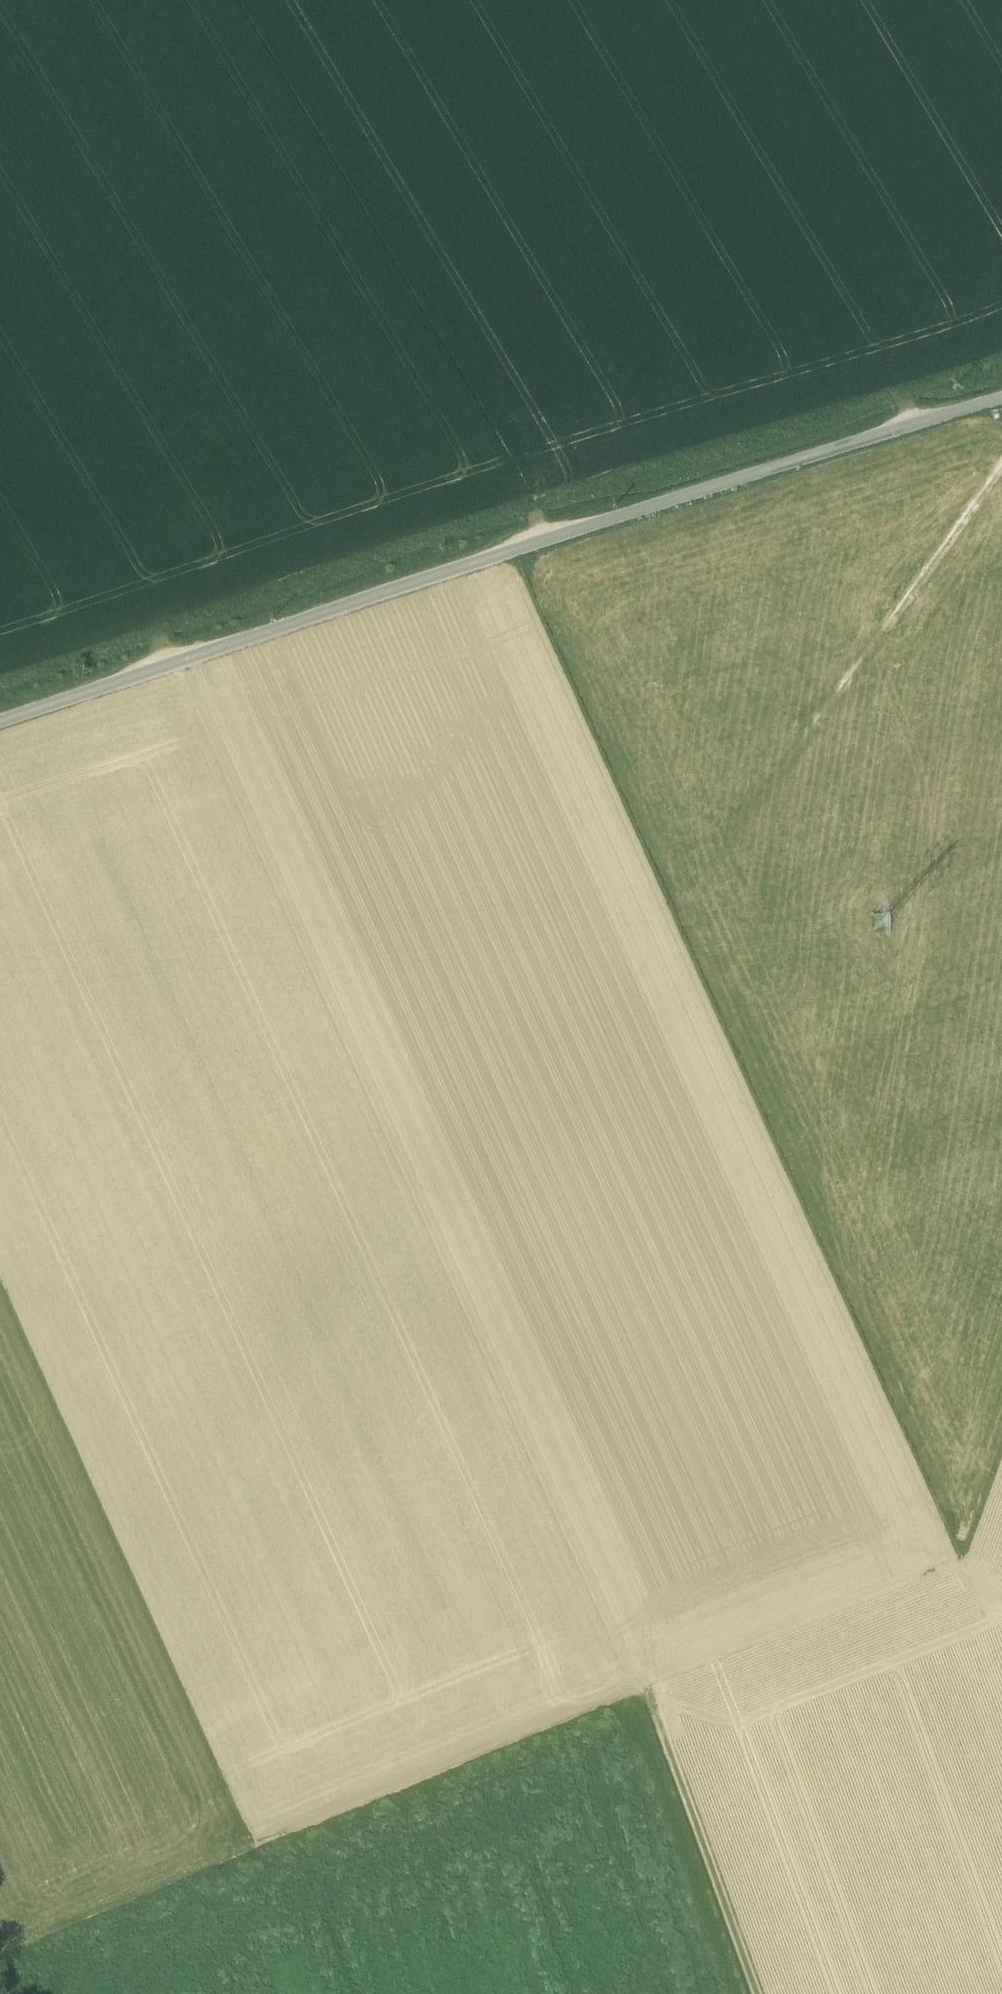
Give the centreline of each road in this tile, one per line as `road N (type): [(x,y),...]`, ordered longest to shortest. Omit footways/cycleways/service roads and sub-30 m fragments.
road 1 (residential): [(1001,399),(518,548),(0,722)]

